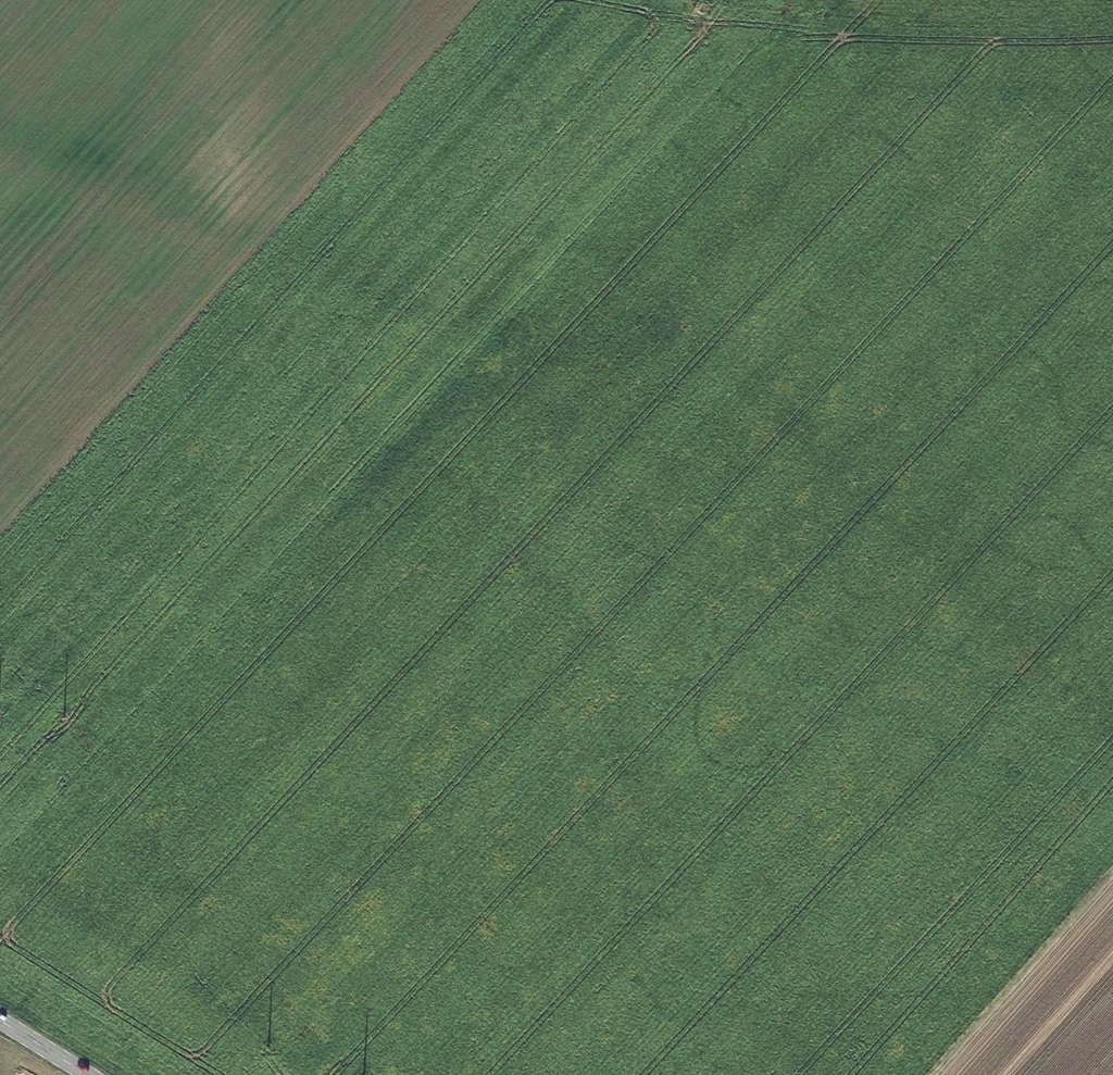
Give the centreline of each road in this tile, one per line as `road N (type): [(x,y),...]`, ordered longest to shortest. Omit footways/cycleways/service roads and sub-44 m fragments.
road 1 (track): [(932,1074),(1112,872)]

